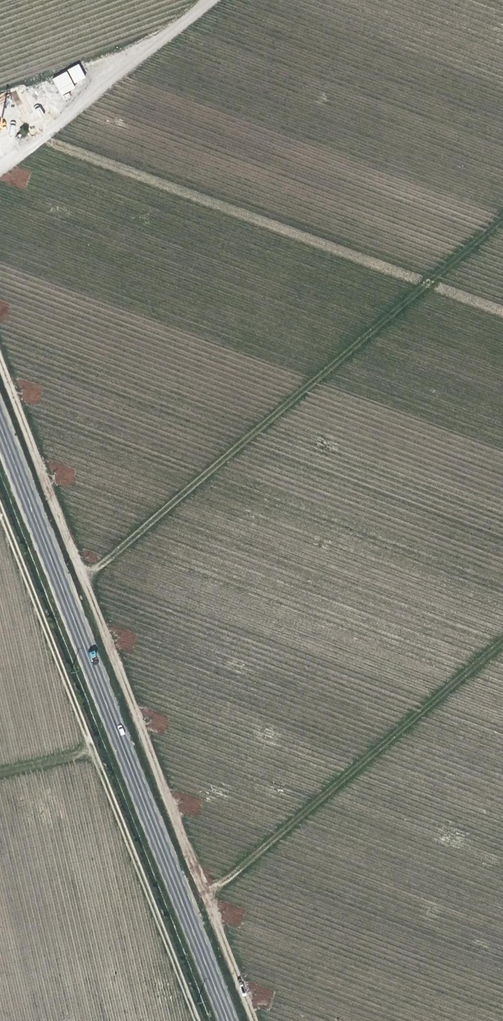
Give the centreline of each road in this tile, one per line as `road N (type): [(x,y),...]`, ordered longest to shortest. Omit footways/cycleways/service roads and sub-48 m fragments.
road 1 (track): [(256,1020),(0,356)]
road 2 (secondary): [(0,426),(229,1020)]
road 3 (unclassified): [(209,0),(0,163)]

